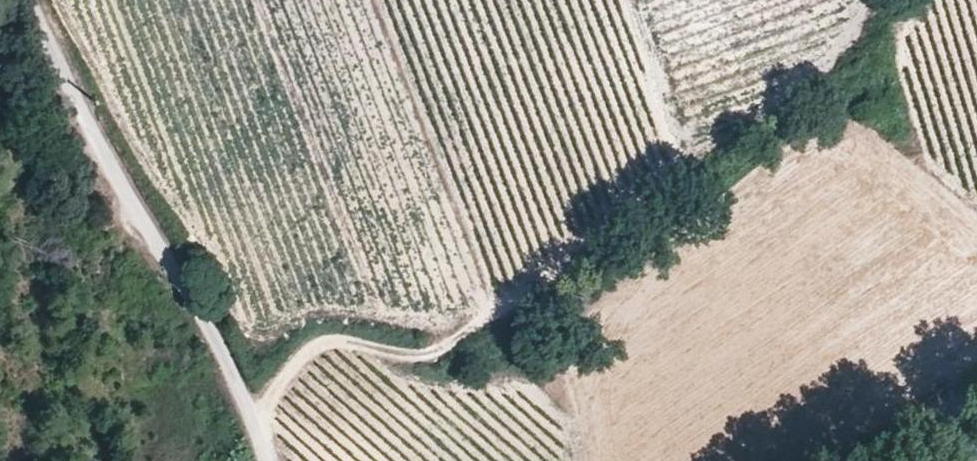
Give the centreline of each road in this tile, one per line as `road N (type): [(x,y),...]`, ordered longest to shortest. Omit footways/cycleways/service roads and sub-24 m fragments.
road 1 (track): [(254,426),(312,351),(346,342),(420,353),(505,306),(647,199),(738,118)]
road 2 (unclassified): [(267,460),(237,381),(101,164),(26,0)]
road 3 (track): [(738,118),(839,26),(883,17),(900,38),(929,161),(976,206)]
road 4 (track): [(766,0),(738,118)]

